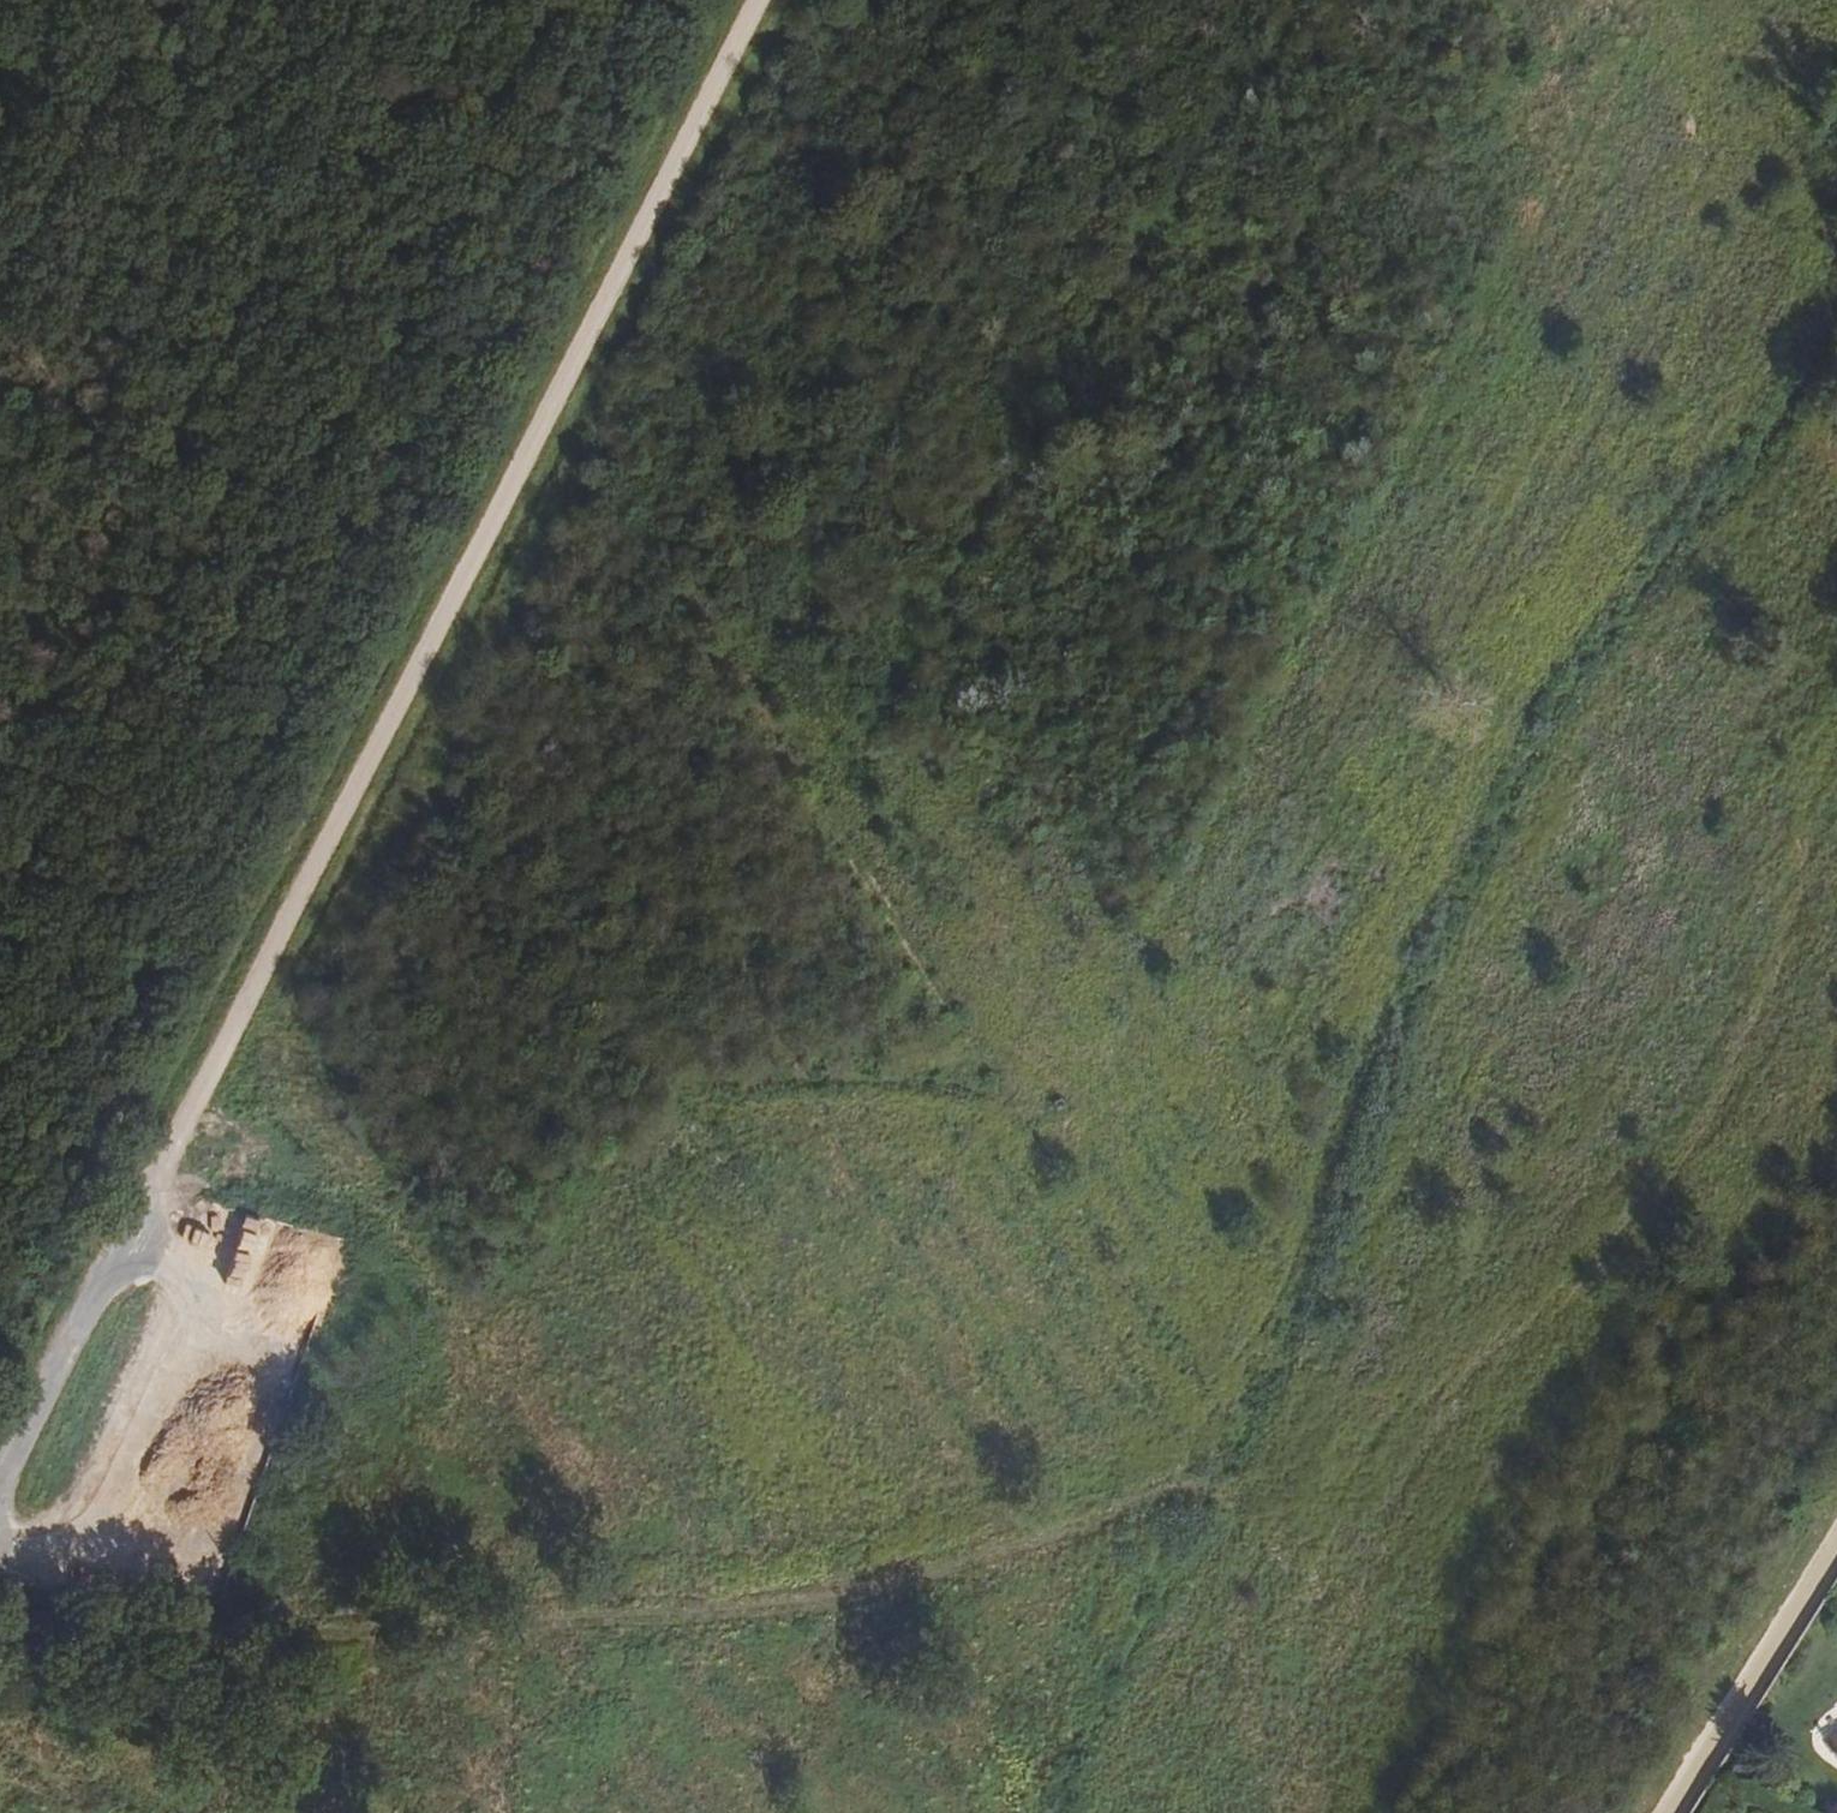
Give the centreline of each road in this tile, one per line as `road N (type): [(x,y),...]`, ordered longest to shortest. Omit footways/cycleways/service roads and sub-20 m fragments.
road 1 (track): [(754,0),(0,1467)]
road 2 (track): [(1672,1812),(1836,1549)]

